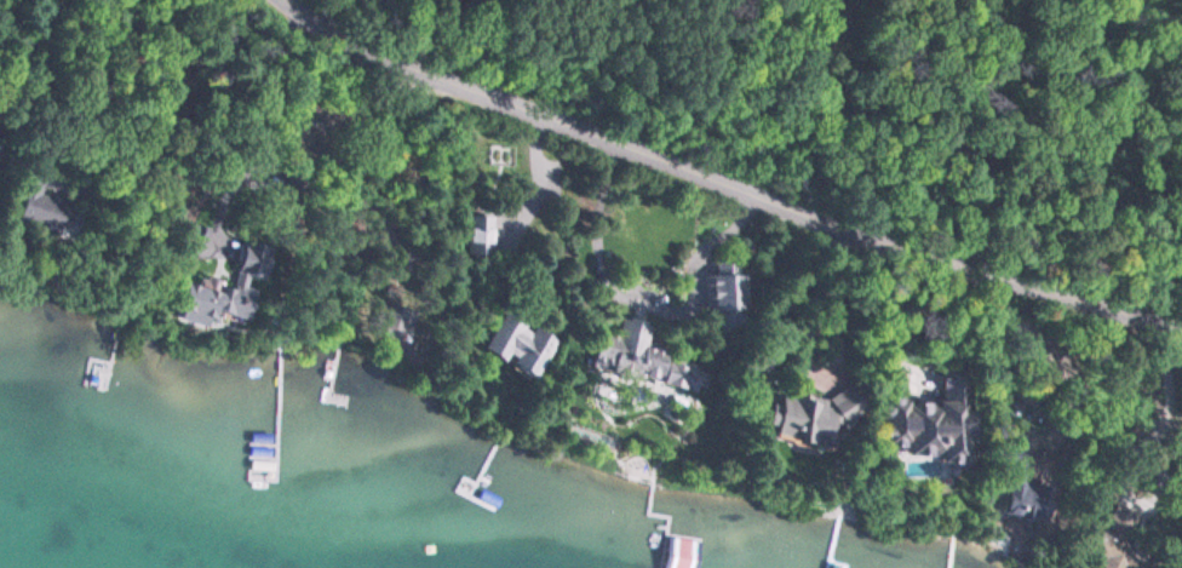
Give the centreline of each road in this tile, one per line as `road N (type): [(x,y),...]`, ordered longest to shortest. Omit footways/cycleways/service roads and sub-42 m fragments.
road 1 (residential): [(1181,326),(838,226),(431,84),(273,0)]

